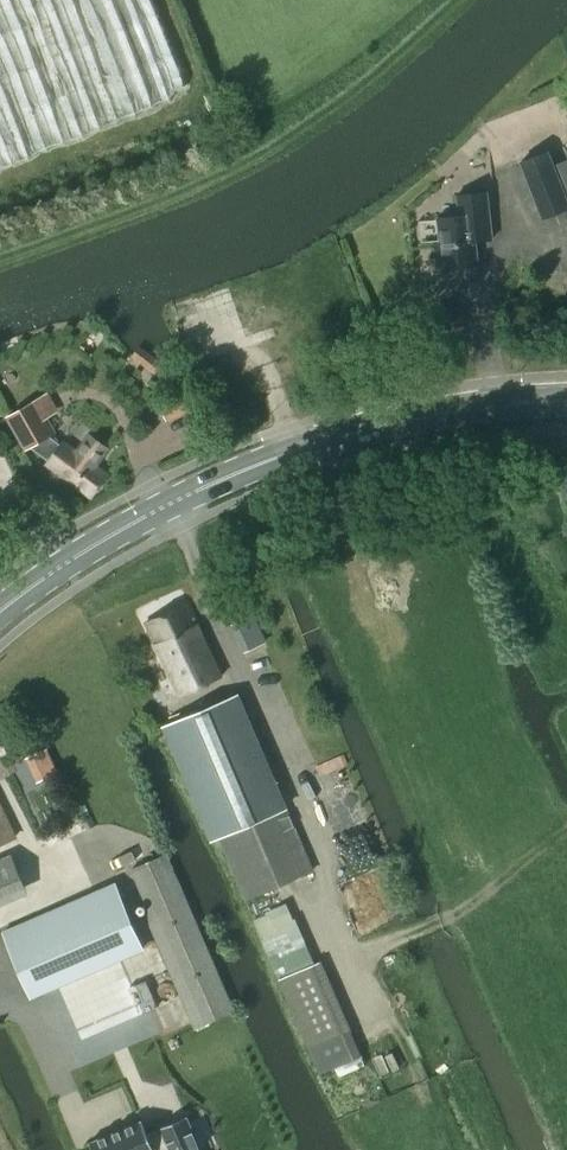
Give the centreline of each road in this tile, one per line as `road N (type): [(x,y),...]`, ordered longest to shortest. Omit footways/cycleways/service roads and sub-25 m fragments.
road 1 (track): [(499,1149),(462,1074),(408,1055),(181,527),(154,483)]
road 2 (primary): [(0,612),(117,530),(300,449),(380,426),(566,404)]

